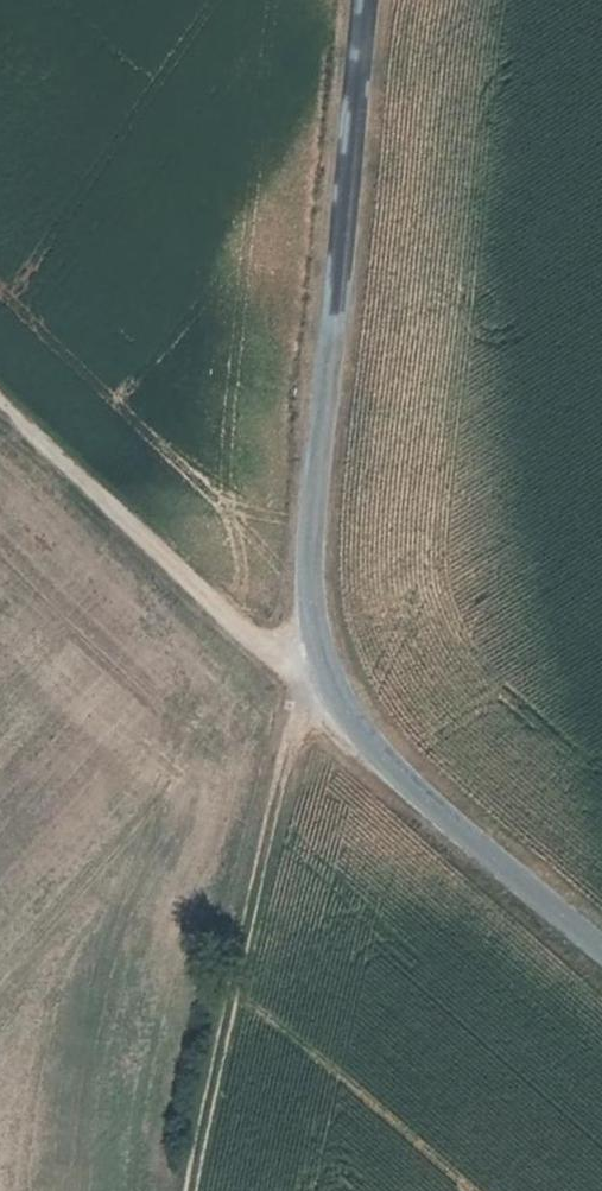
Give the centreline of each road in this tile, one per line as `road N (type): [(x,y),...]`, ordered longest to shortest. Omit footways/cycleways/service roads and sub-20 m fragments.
road 1 (tertiary): [(363,0),(304,521),(309,685),(395,778),(601,955)]
road 2 (track): [(188,1190),(309,685)]
road 3 (track): [(0,392),(309,685)]

